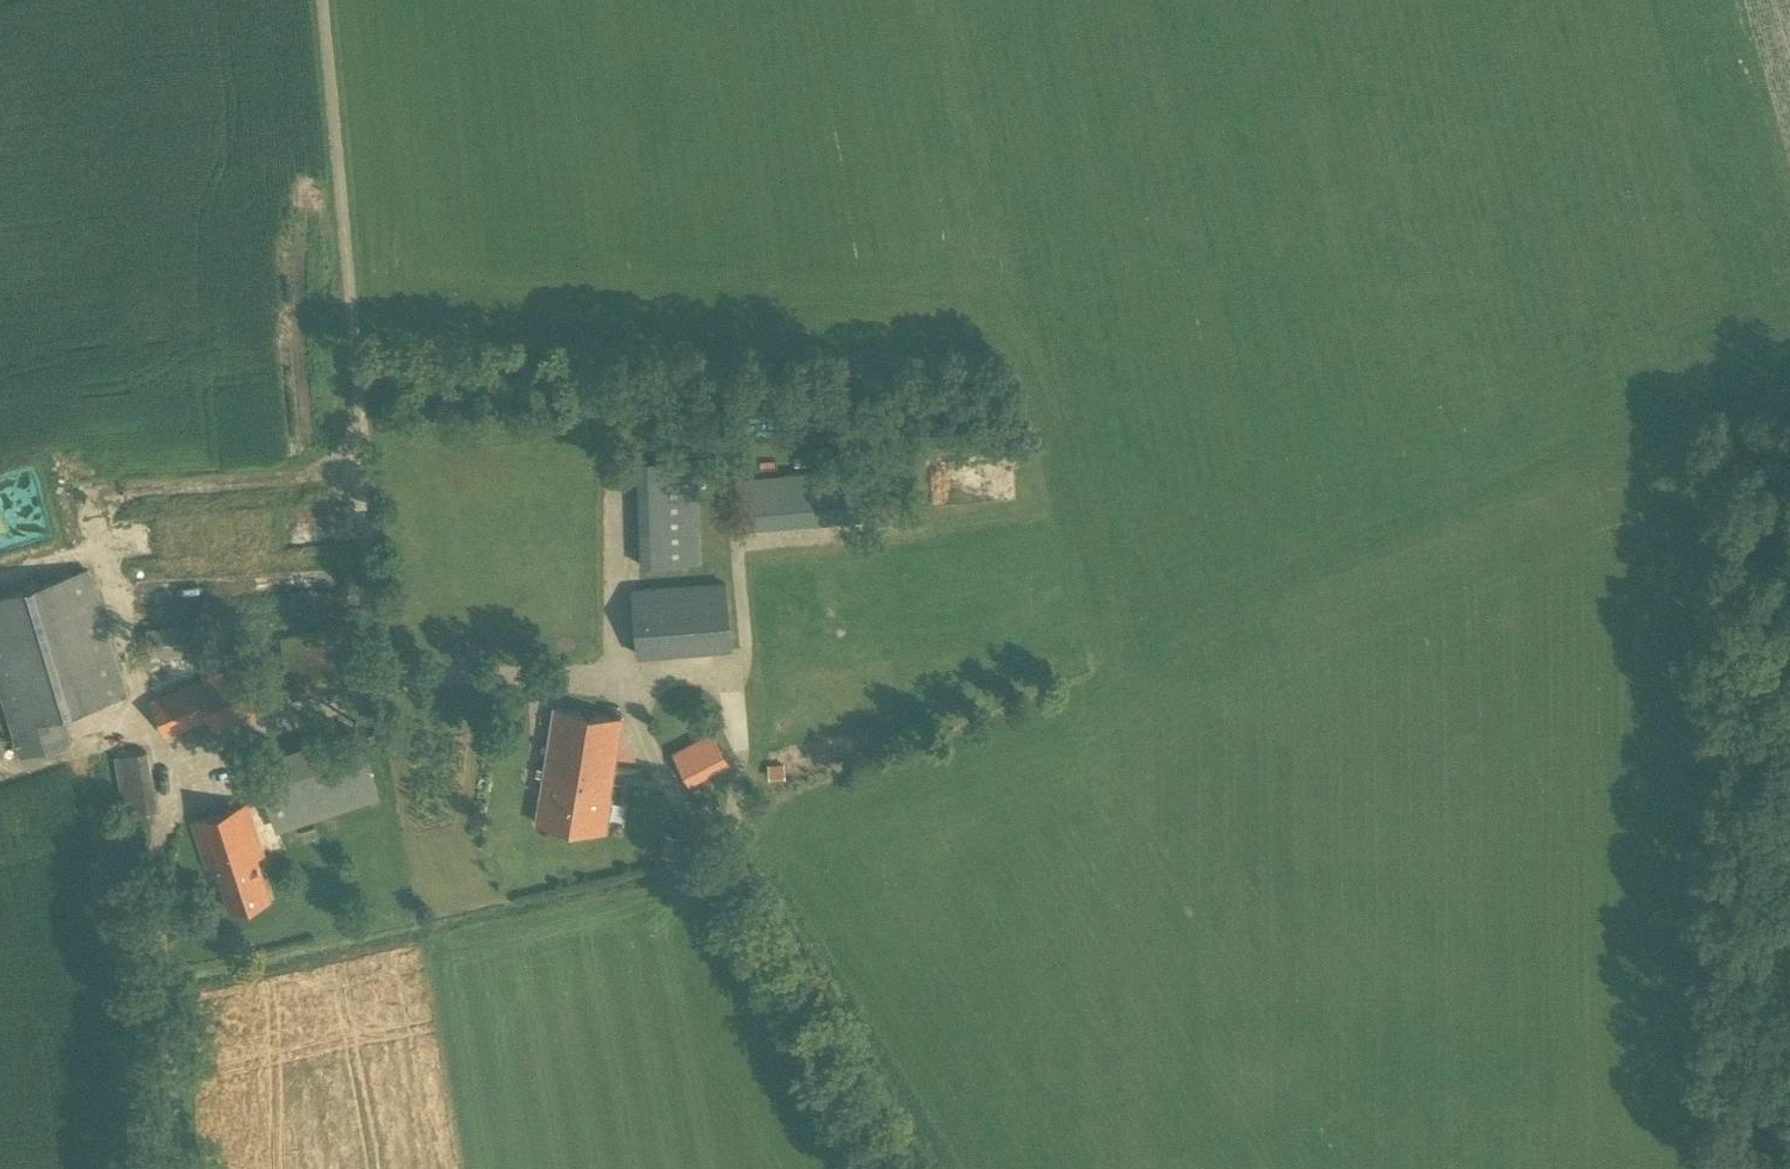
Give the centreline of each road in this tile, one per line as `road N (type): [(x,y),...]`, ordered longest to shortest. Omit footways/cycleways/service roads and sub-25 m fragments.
road 1 (track): [(0,483),(351,435),(305,0)]
road 2 (track): [(163,1168),(135,835),(0,775)]

